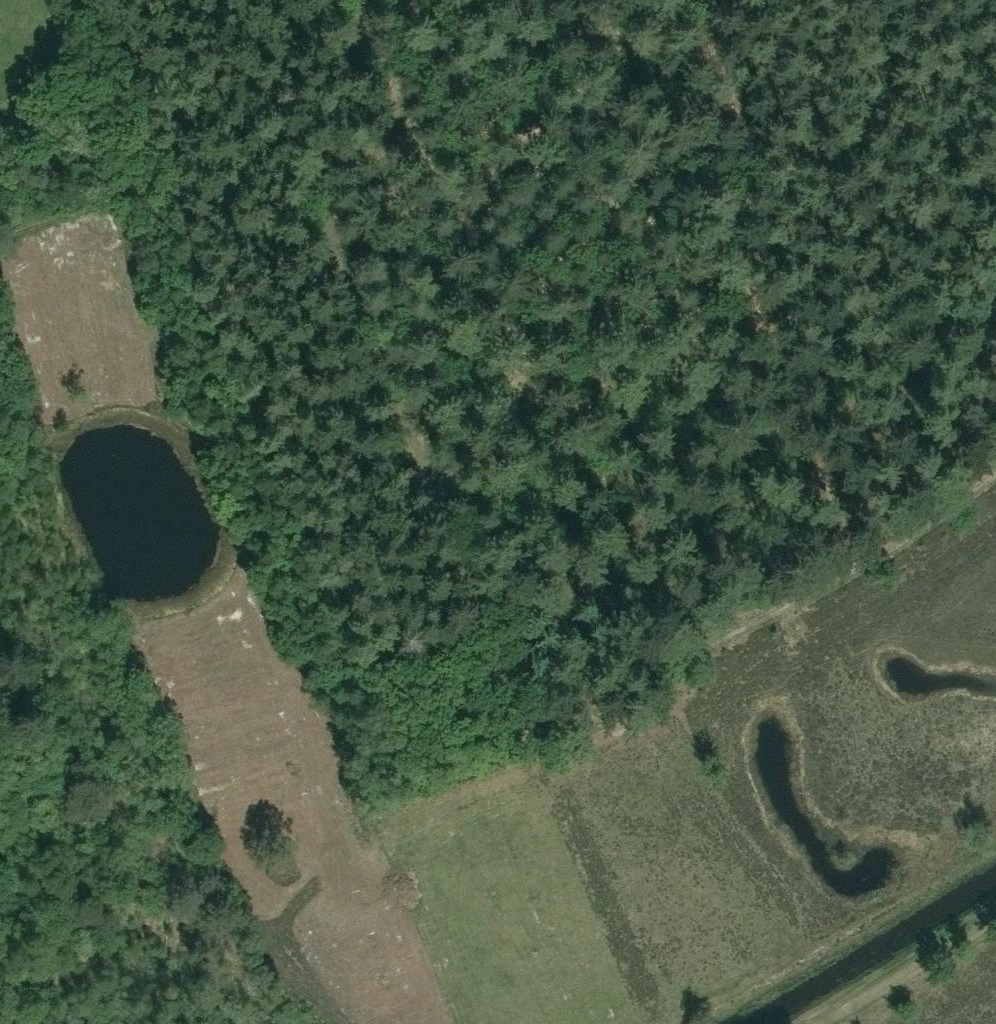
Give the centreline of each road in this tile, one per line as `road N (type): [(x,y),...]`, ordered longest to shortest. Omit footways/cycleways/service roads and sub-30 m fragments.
road 1 (track): [(350,0),(400,116),(293,161),(546,781),(684,735),(679,681),(707,639),(875,552),(995,467)]
road 2 (track): [(854,564),(739,300),(773,202),(709,0)]
road 3 (track): [(817,1023),(995,912)]

